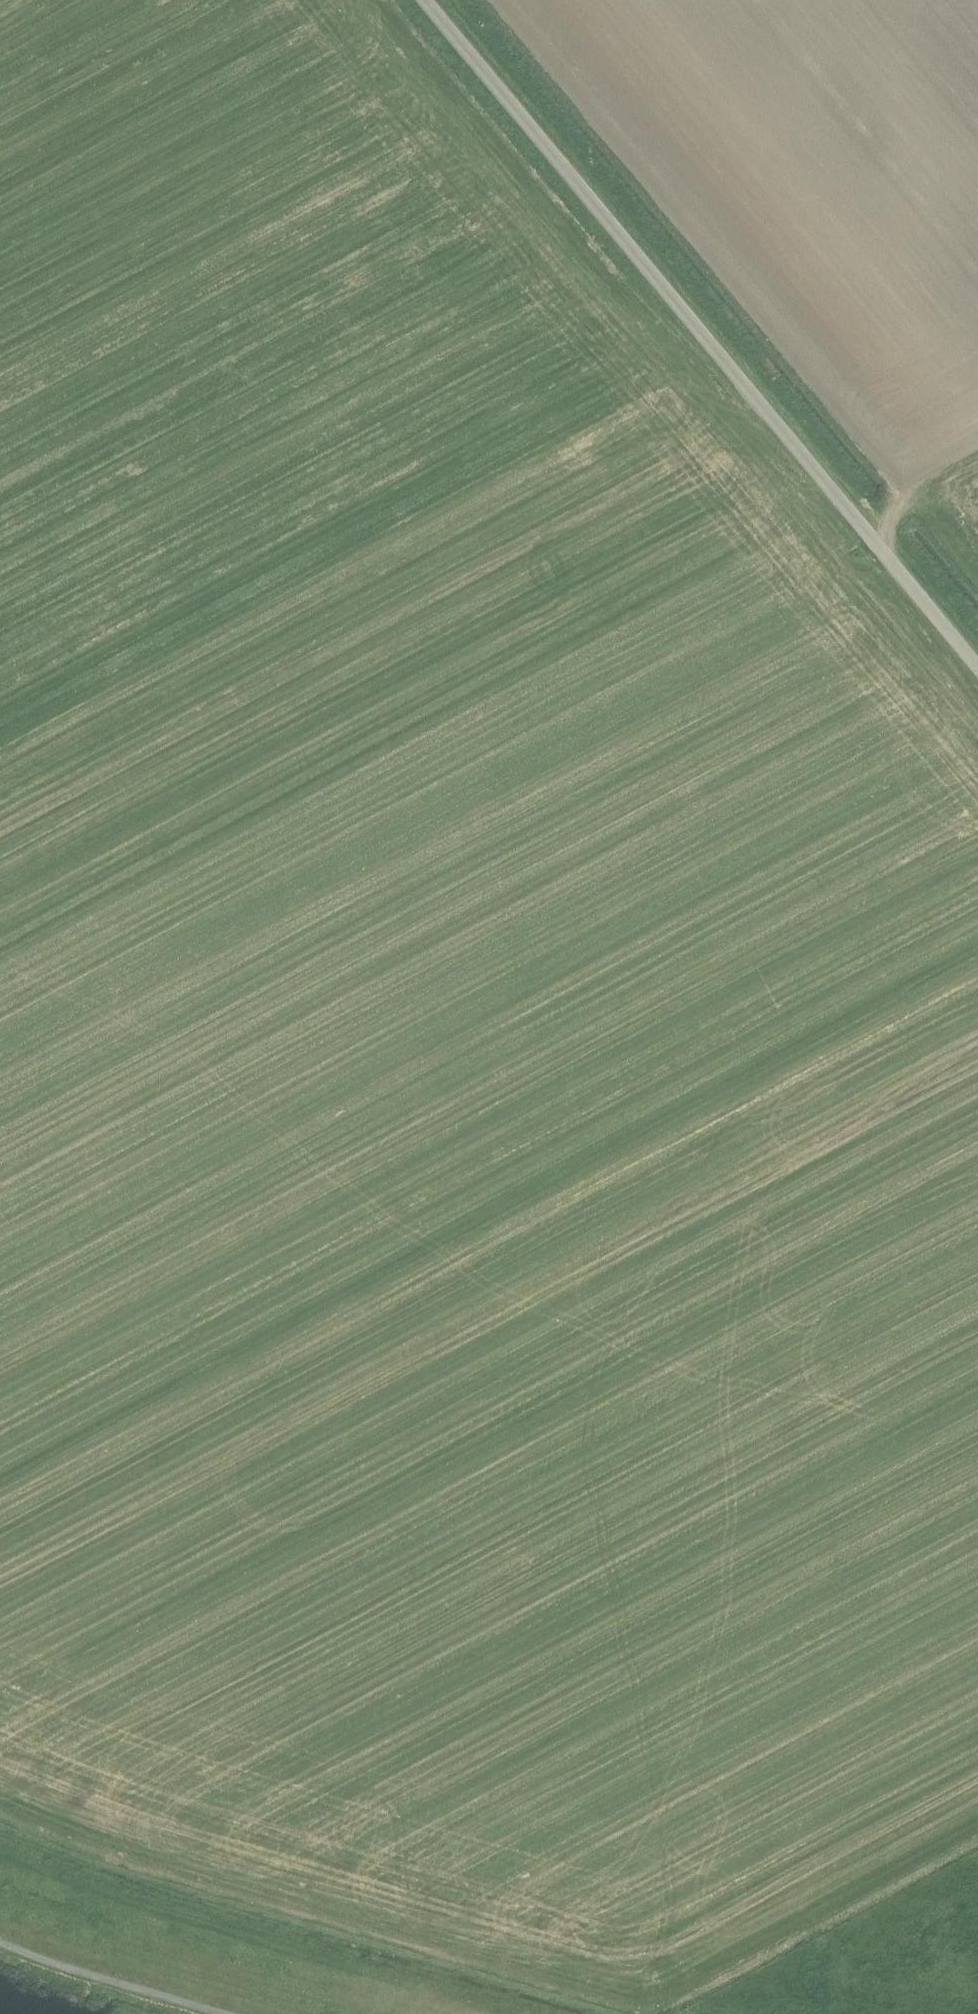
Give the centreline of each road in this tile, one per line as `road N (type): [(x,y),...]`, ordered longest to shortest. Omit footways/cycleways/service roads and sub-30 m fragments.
road 1 (unclassified): [(977,669),(424,0)]

